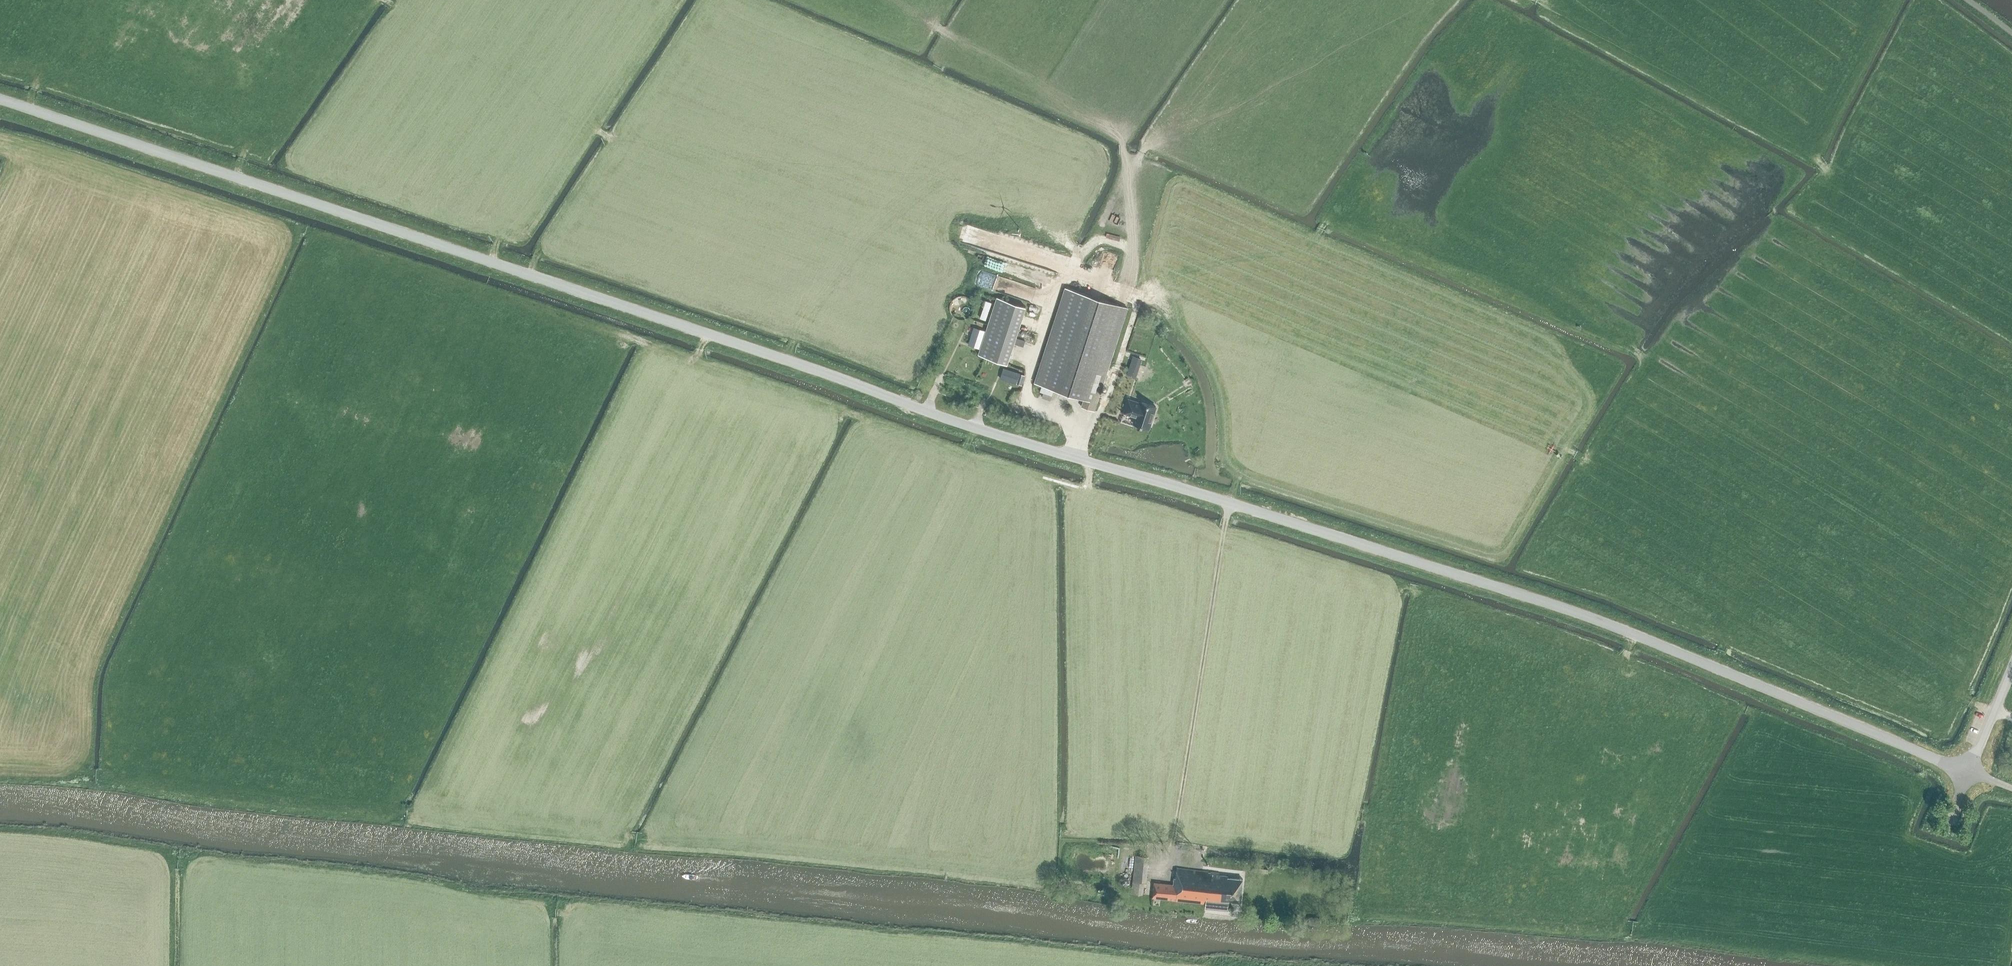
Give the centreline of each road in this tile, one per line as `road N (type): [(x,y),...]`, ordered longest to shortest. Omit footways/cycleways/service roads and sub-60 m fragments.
road 1 (unclassified): [(1969,772),(1547,602),(1001,437),(0,102)]

